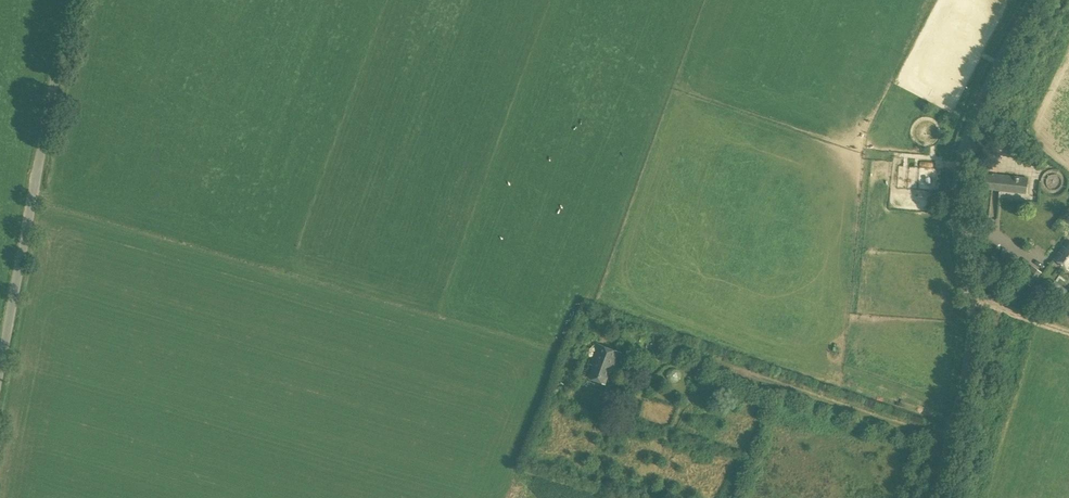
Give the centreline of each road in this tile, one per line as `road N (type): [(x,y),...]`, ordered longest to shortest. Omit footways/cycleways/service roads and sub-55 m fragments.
road 1 (unclassified): [(929,497),(966,365),(970,312),(954,209),(963,150),(1034,0)]
road 2 (unclassified): [(0,381),(70,0)]
road 3 (track): [(950,433),(887,421),(723,366)]

